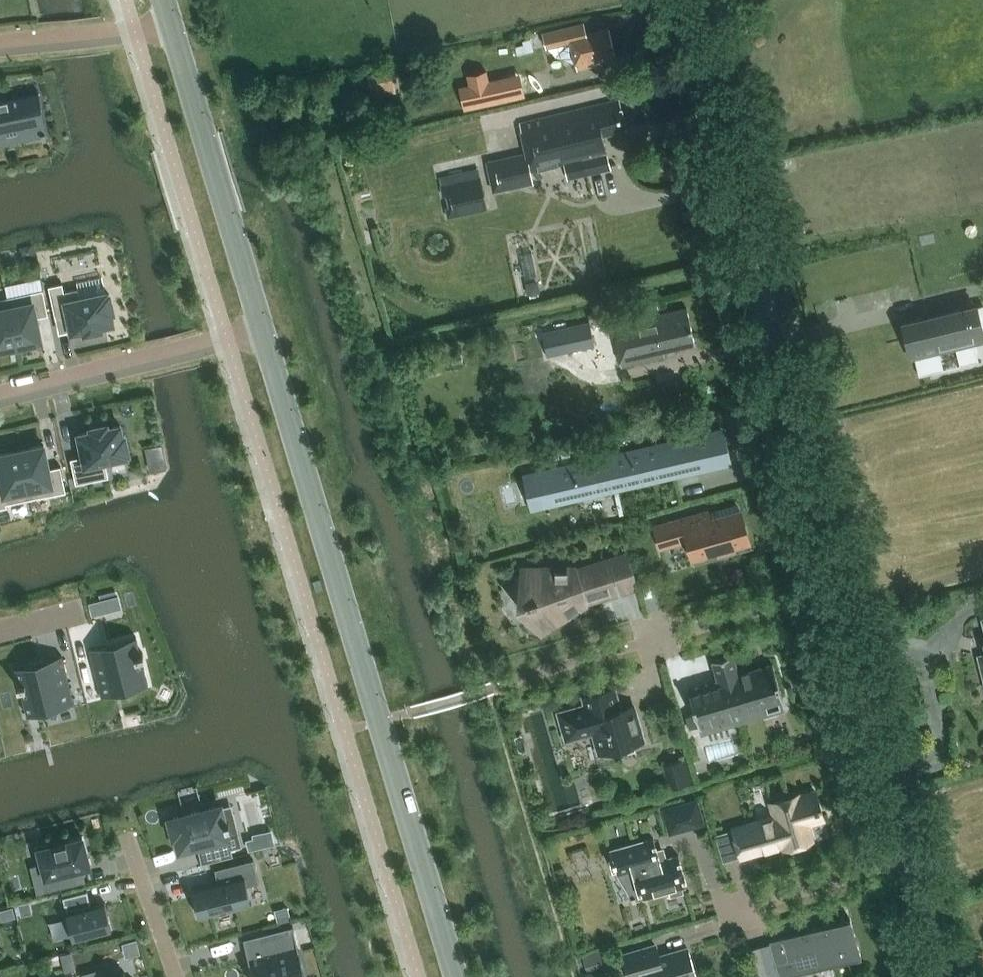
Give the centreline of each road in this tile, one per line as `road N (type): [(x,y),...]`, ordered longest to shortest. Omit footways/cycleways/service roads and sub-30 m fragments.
road 1 (secondary): [(457,976),(264,333)]
road 2 (unclassified): [(835,586),(687,0)]
road 3 (secondary): [(264,333),(172,25)]
road 4 (unclassified): [(908,859),(835,586)]
road 5 (residential): [(0,399),(229,343)]
road 6 (residential): [(835,586),(657,636)]
road 7 (residential): [(908,859),(737,909)]
road 8 (residential): [(0,45),(137,32)]
road 9 (residential): [(131,851),(177,976)]
road 10 (unclassified): [(942,976),(908,859)]

